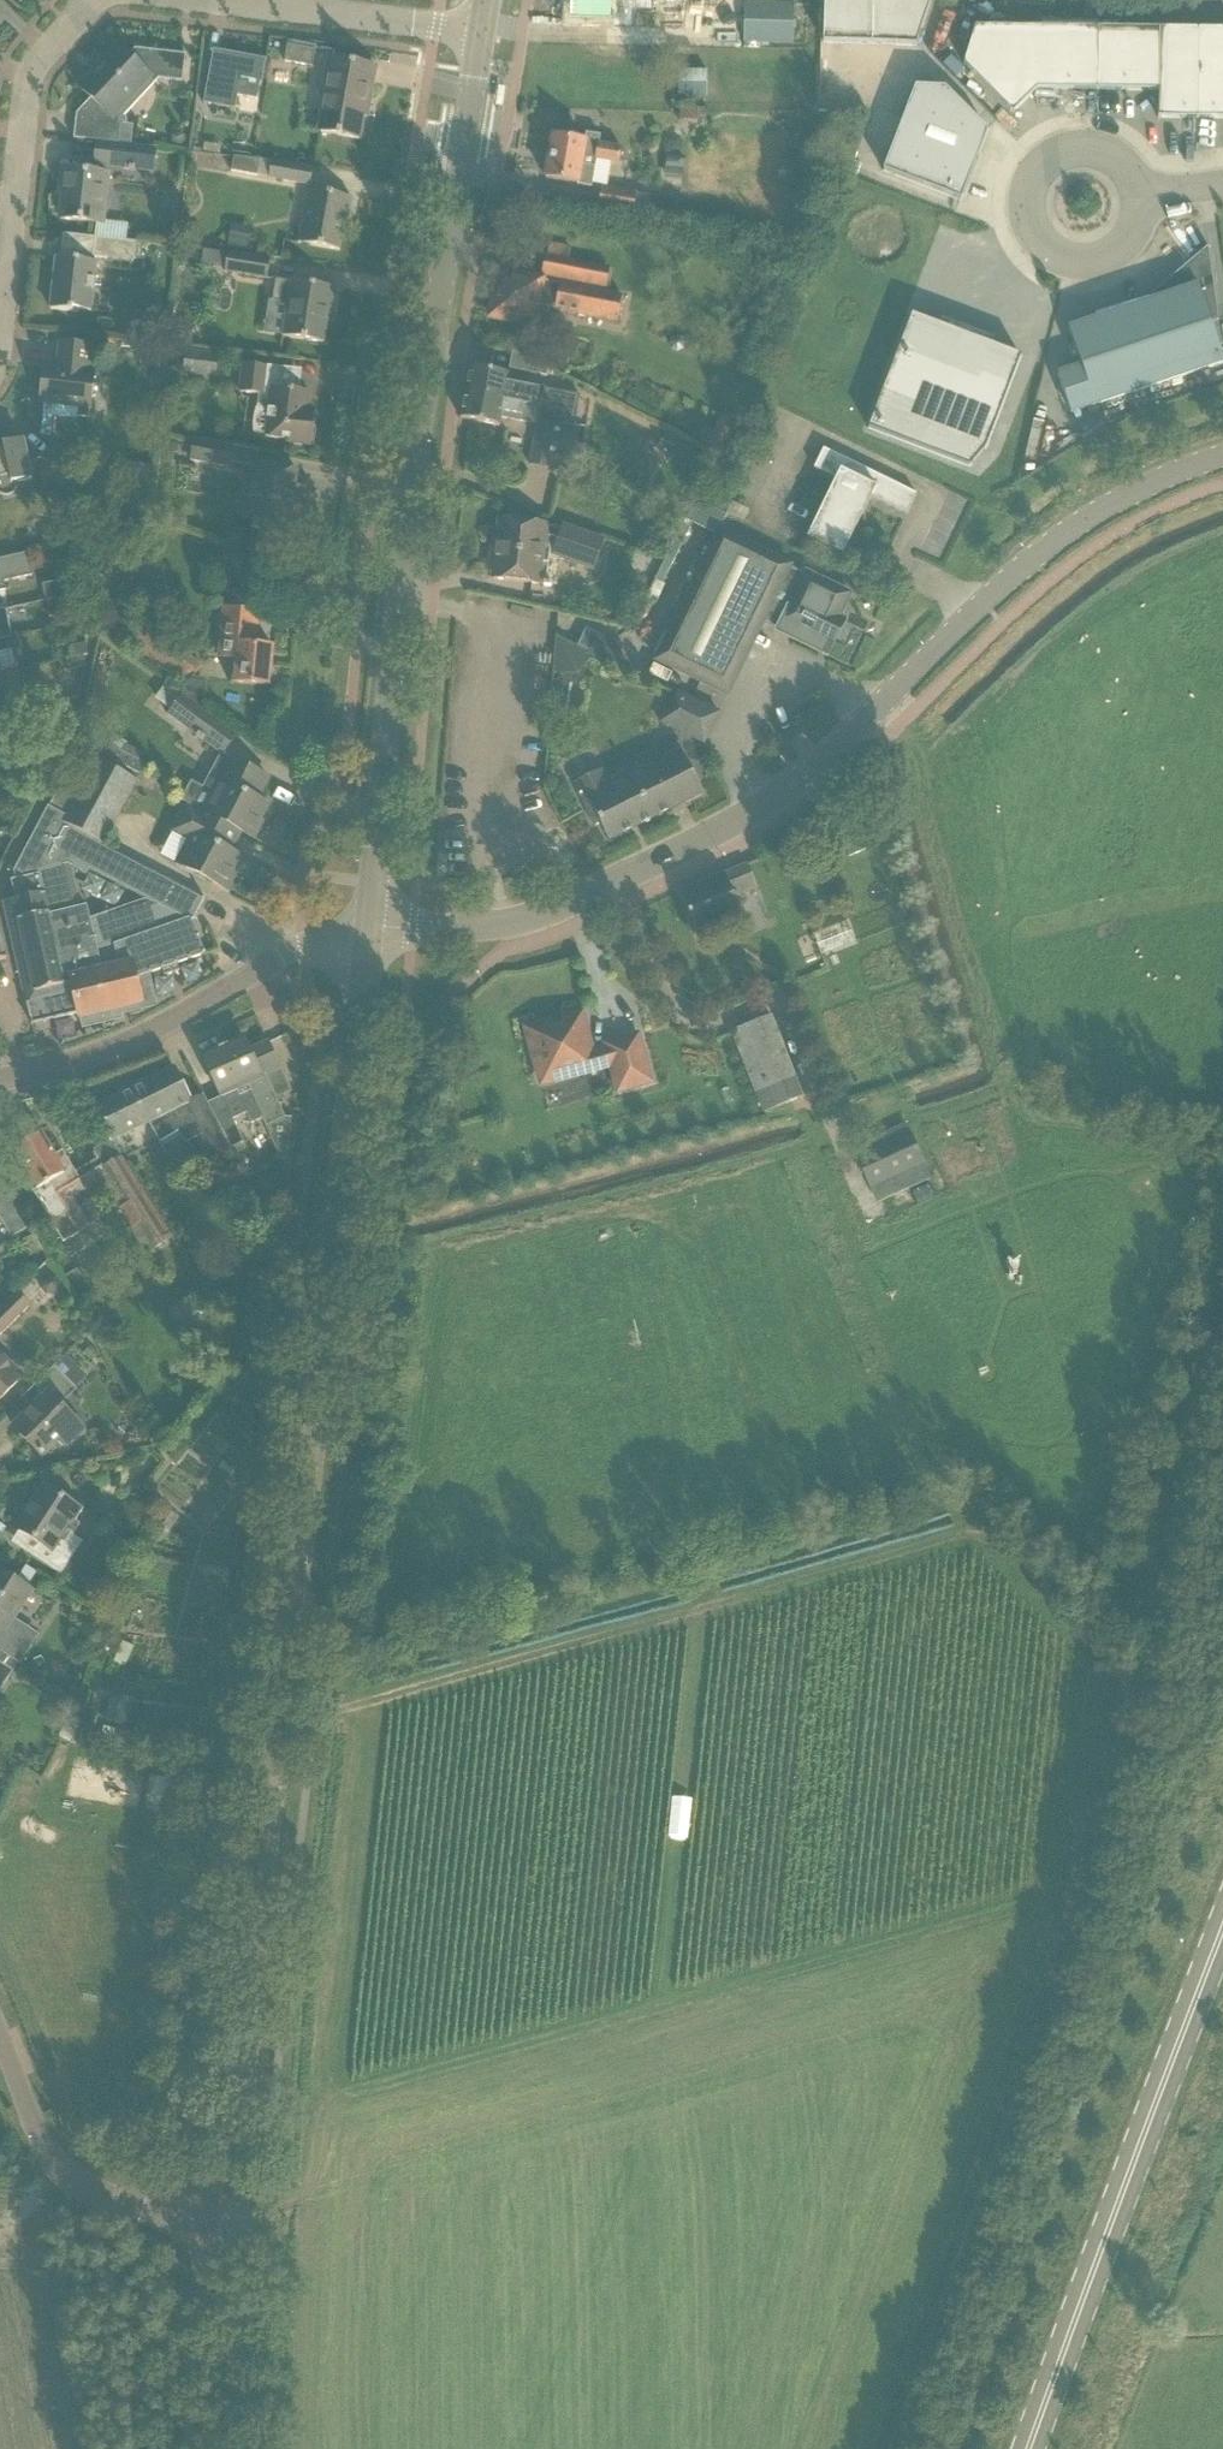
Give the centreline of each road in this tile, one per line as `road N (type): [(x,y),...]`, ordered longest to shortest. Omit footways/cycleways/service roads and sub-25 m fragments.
road 1 (tertiary): [(232,2217),(367,942)]
road 2 (tertiary): [(1222,457),(1136,489),(1045,546),(798,782),(690,850),(566,909),(488,930),(367,942)]
road 3 (tertiary): [(367,942),(399,604),(482,36)]
road 4 (primary): [(1019,2448),(1222,1914)]
road 5 (residential): [(0,1081),(156,1033),(301,947),(367,942)]
road 6 (residential): [(77,0),(48,44),(31,94),(0,324)]
road 7 (unclassified): [(1140,202),(1130,175),(1106,156),(1072,153),(1042,170),(1026,207),(1036,241),(1068,265),(1109,262),(1139,227)]
road 8 (residential): [(232,2217),(124,2202),(87,2186),(57,2154),(0,2039)]
road 9 (residential): [(482,36),(240,0)]
road 10 (tertiary): [(226,2448),(232,2217)]

